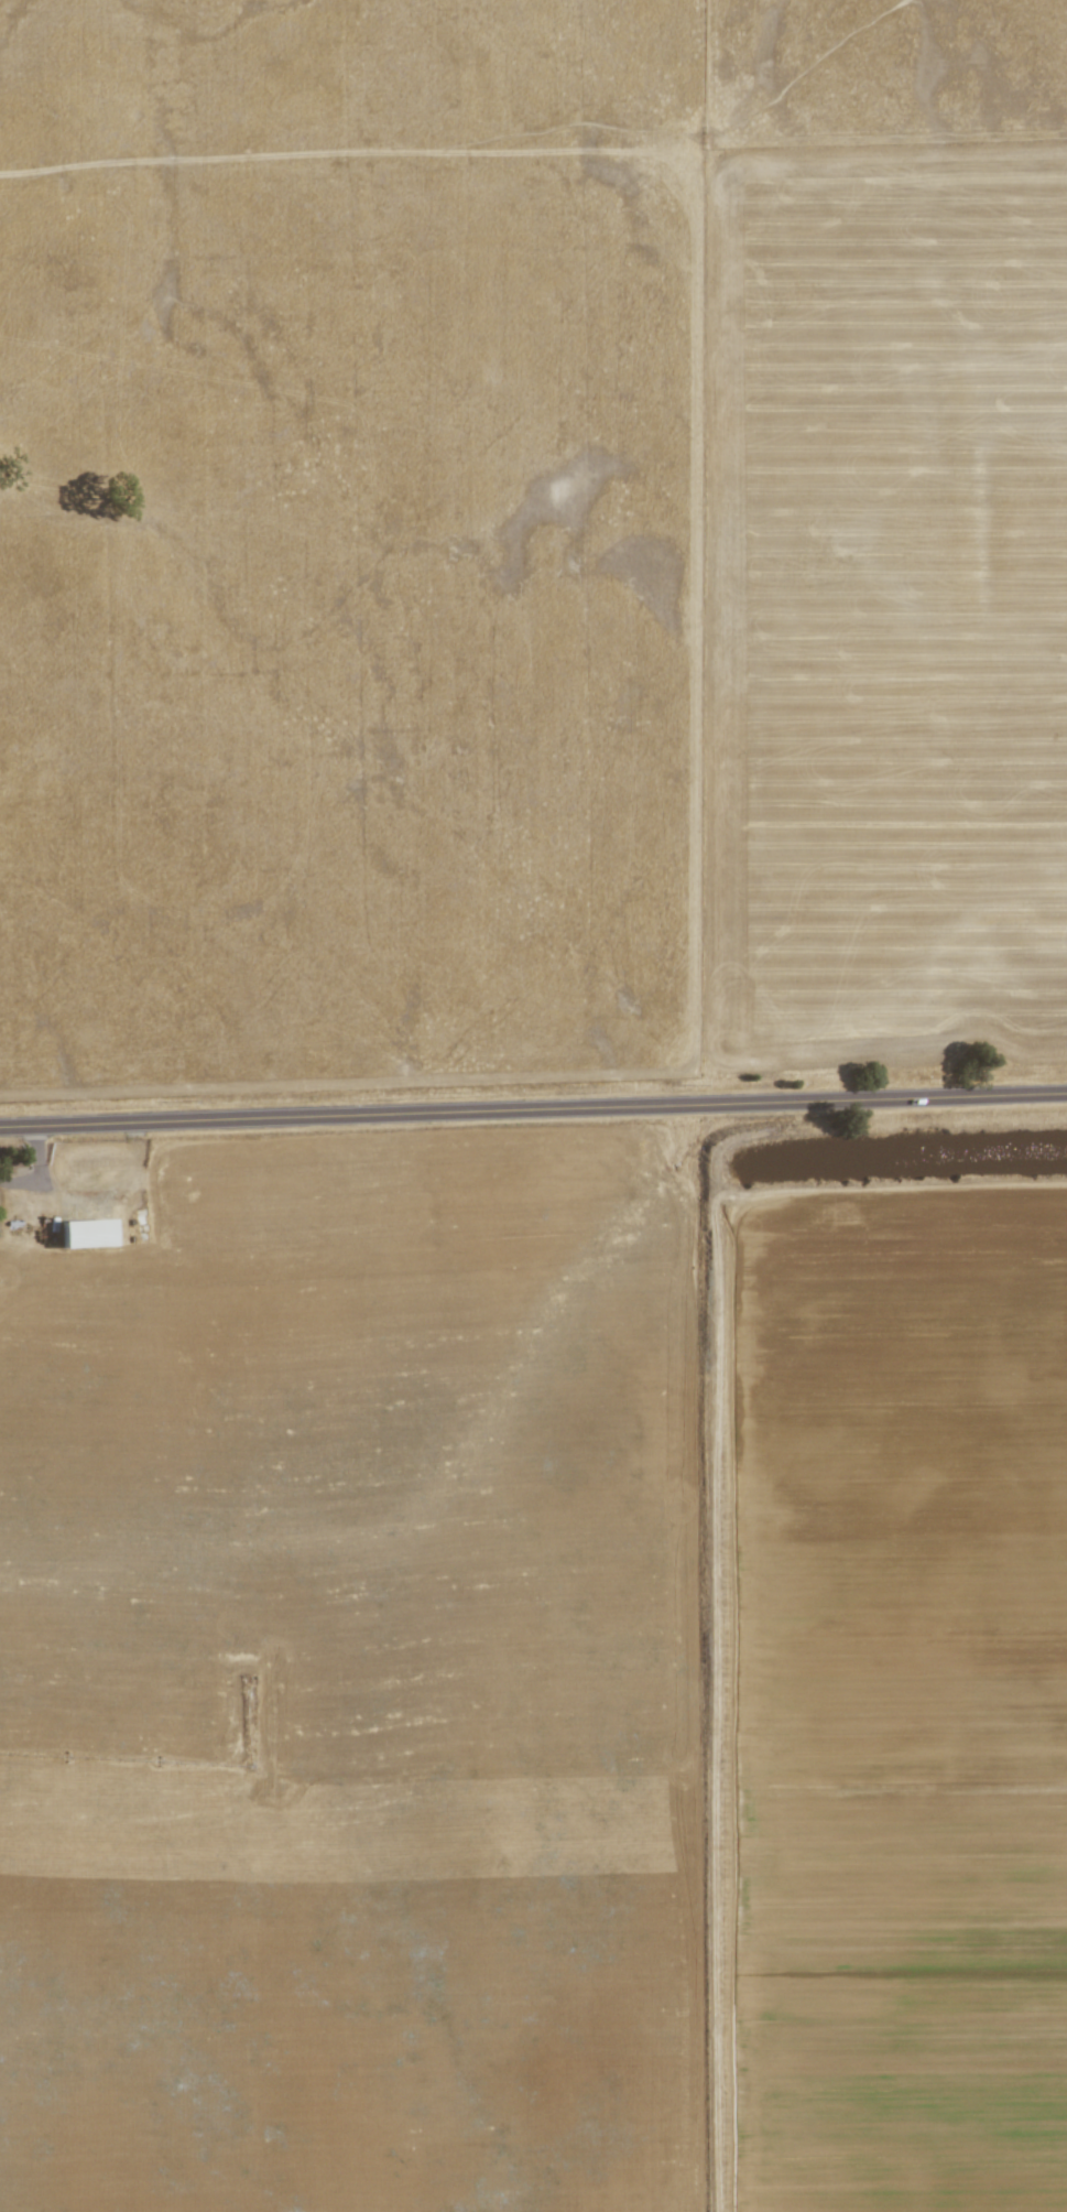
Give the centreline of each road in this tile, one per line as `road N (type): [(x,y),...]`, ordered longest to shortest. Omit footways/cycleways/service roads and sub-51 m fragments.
road 1 (tertiary): [(0,1129),(1066,1094)]

